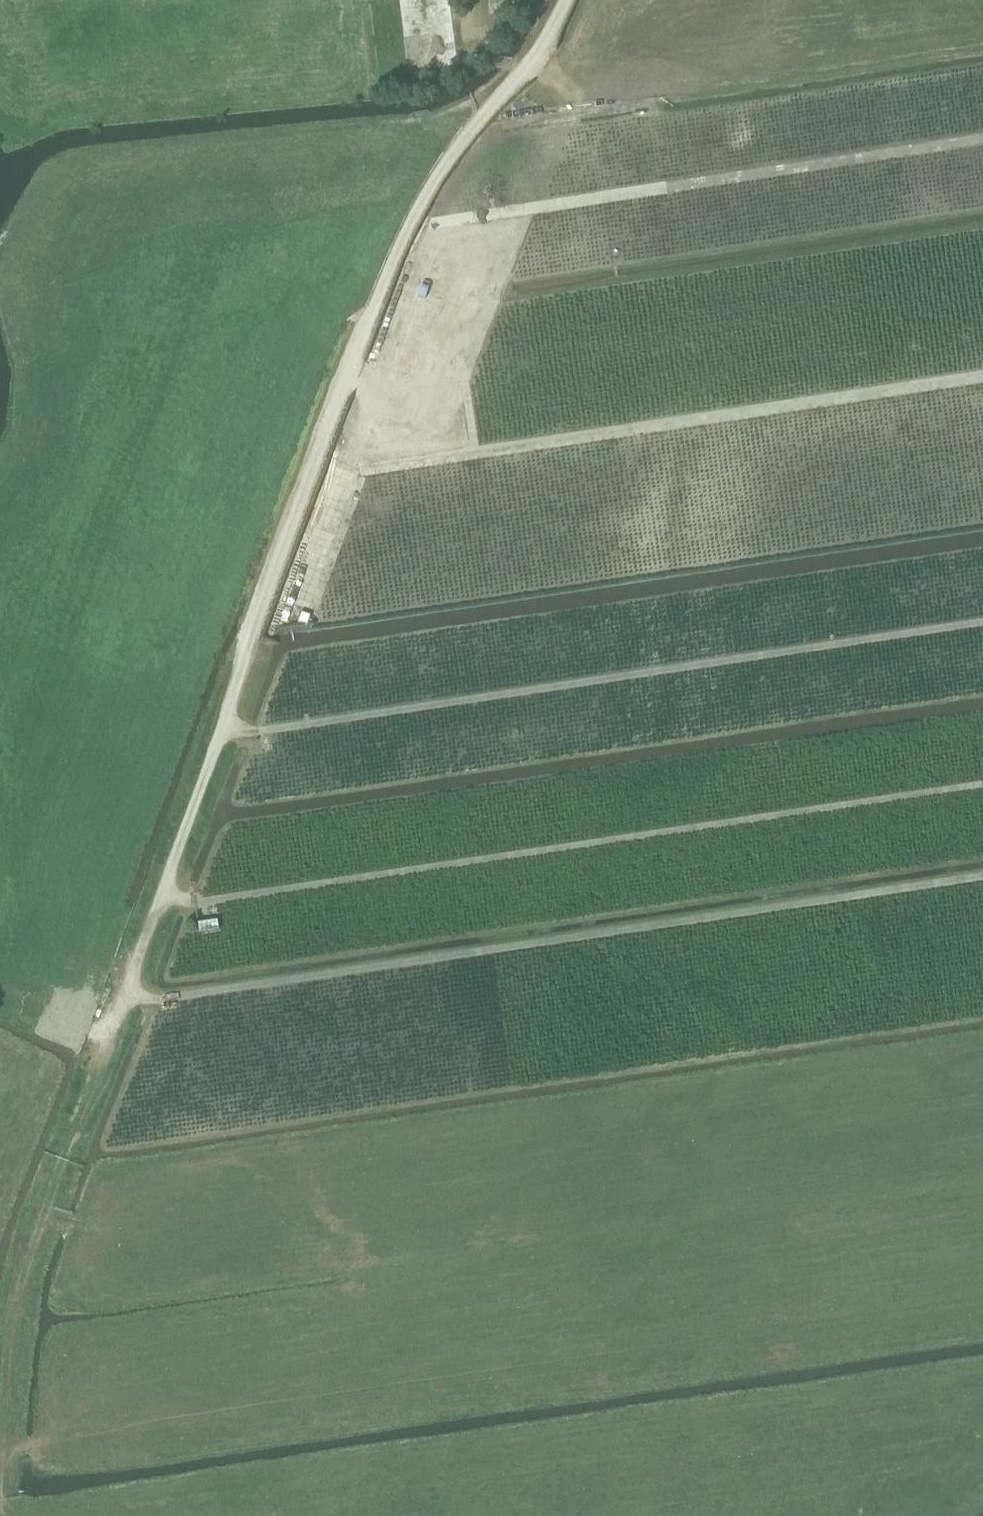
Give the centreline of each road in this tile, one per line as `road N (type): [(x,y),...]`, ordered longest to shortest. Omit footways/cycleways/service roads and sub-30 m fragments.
road 1 (track): [(1,1500),(9,1361),(25,1272),(225,724),(345,368),(419,207),(450,157),(540,57),(568,0)]
road 2 (track): [(123,1007),(982,878)]
road 3 (track): [(982,783),(187,902),(162,893)]
road 4 (track): [(982,377),(346,469),(293,617)]
road 5 (track): [(225,724),(255,734),(982,623)]
road 6 (track): [(377,383),(431,226),(982,141)]
road 7 (track): [(245,268),(4,922)]

